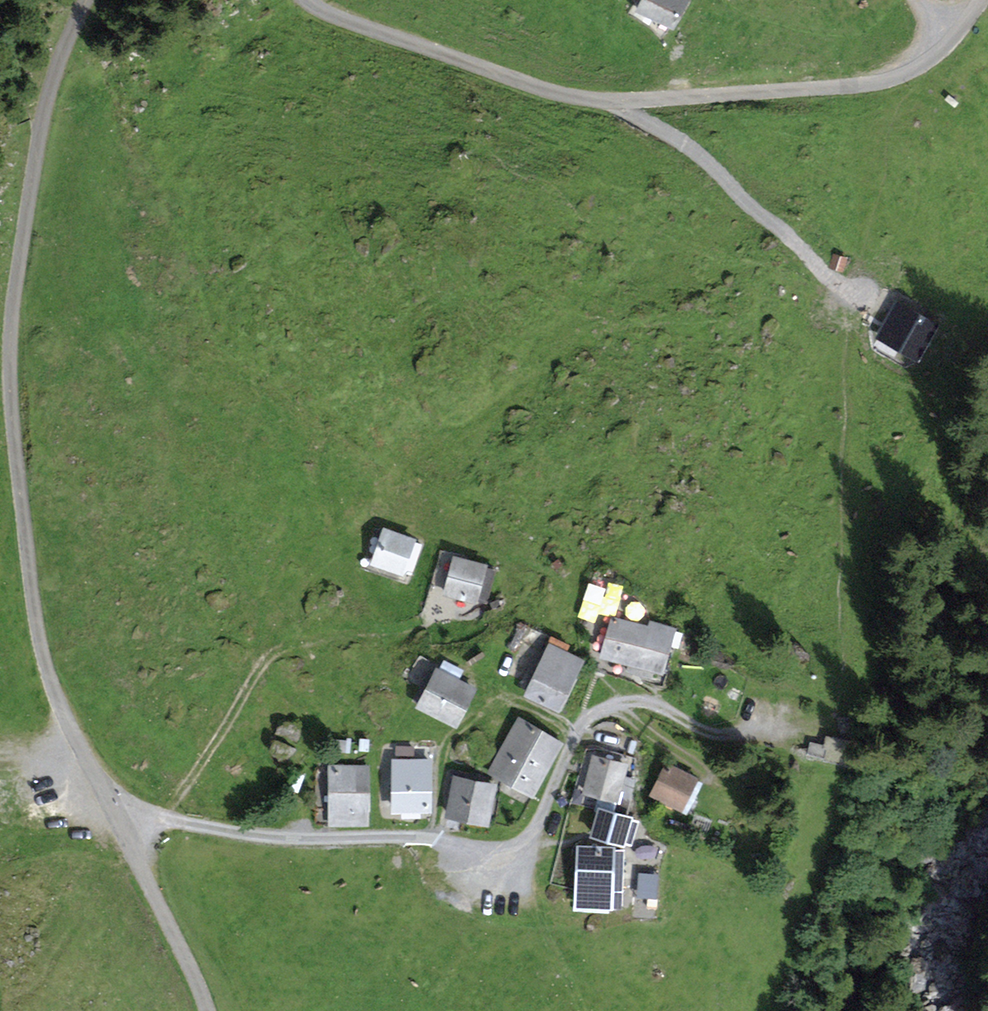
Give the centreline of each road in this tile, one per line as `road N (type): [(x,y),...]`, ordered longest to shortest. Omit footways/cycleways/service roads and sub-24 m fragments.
road 1 (unclassified): [(84,0),(54,66),(38,141),(16,278),(10,413),(41,642),(59,705),(120,813),(209,1010)]
road 2 (unclassified): [(981,0),(940,46),(884,79),(620,101),(522,83),(375,33),(310,0)]
road 3 (track): [(863,313),(821,284),(797,226),(757,219),(719,198),(623,115),(620,101)]

